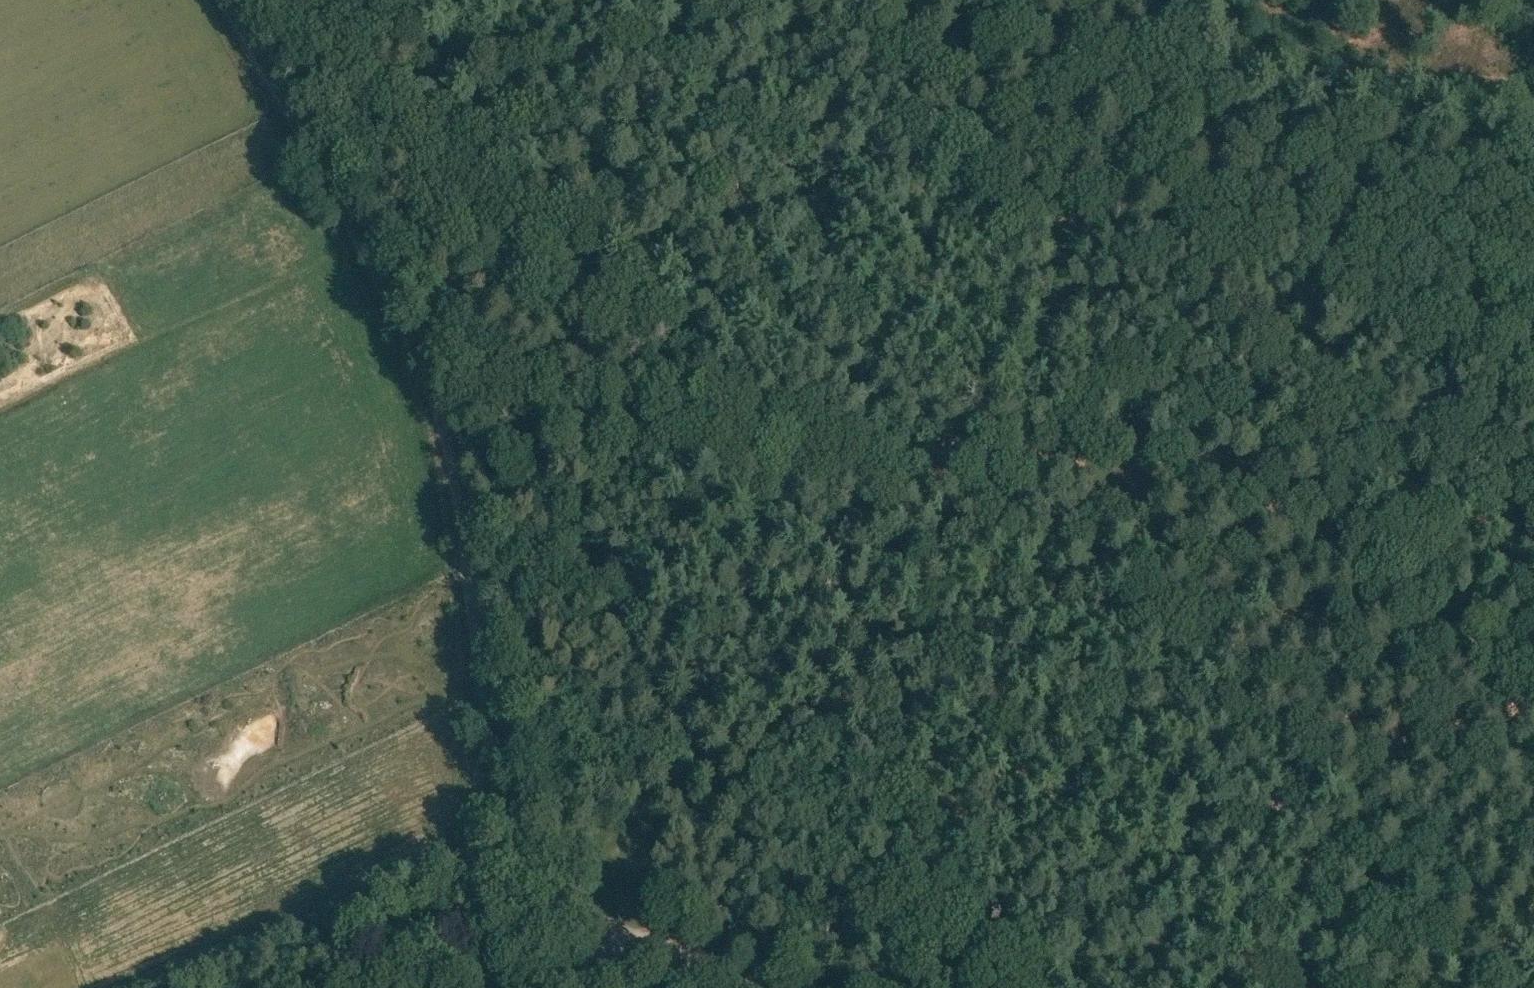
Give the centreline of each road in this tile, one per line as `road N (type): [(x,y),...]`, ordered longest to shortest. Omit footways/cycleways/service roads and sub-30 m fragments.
road 1 (track): [(221,0),(430,396),(448,453),(503,826),(536,872),(640,936)]
road 2 (track): [(1184,473),(1267,492),(1446,624),(1533,667)]
road 3 (unclassified): [(528,987),(607,953),(626,987)]

